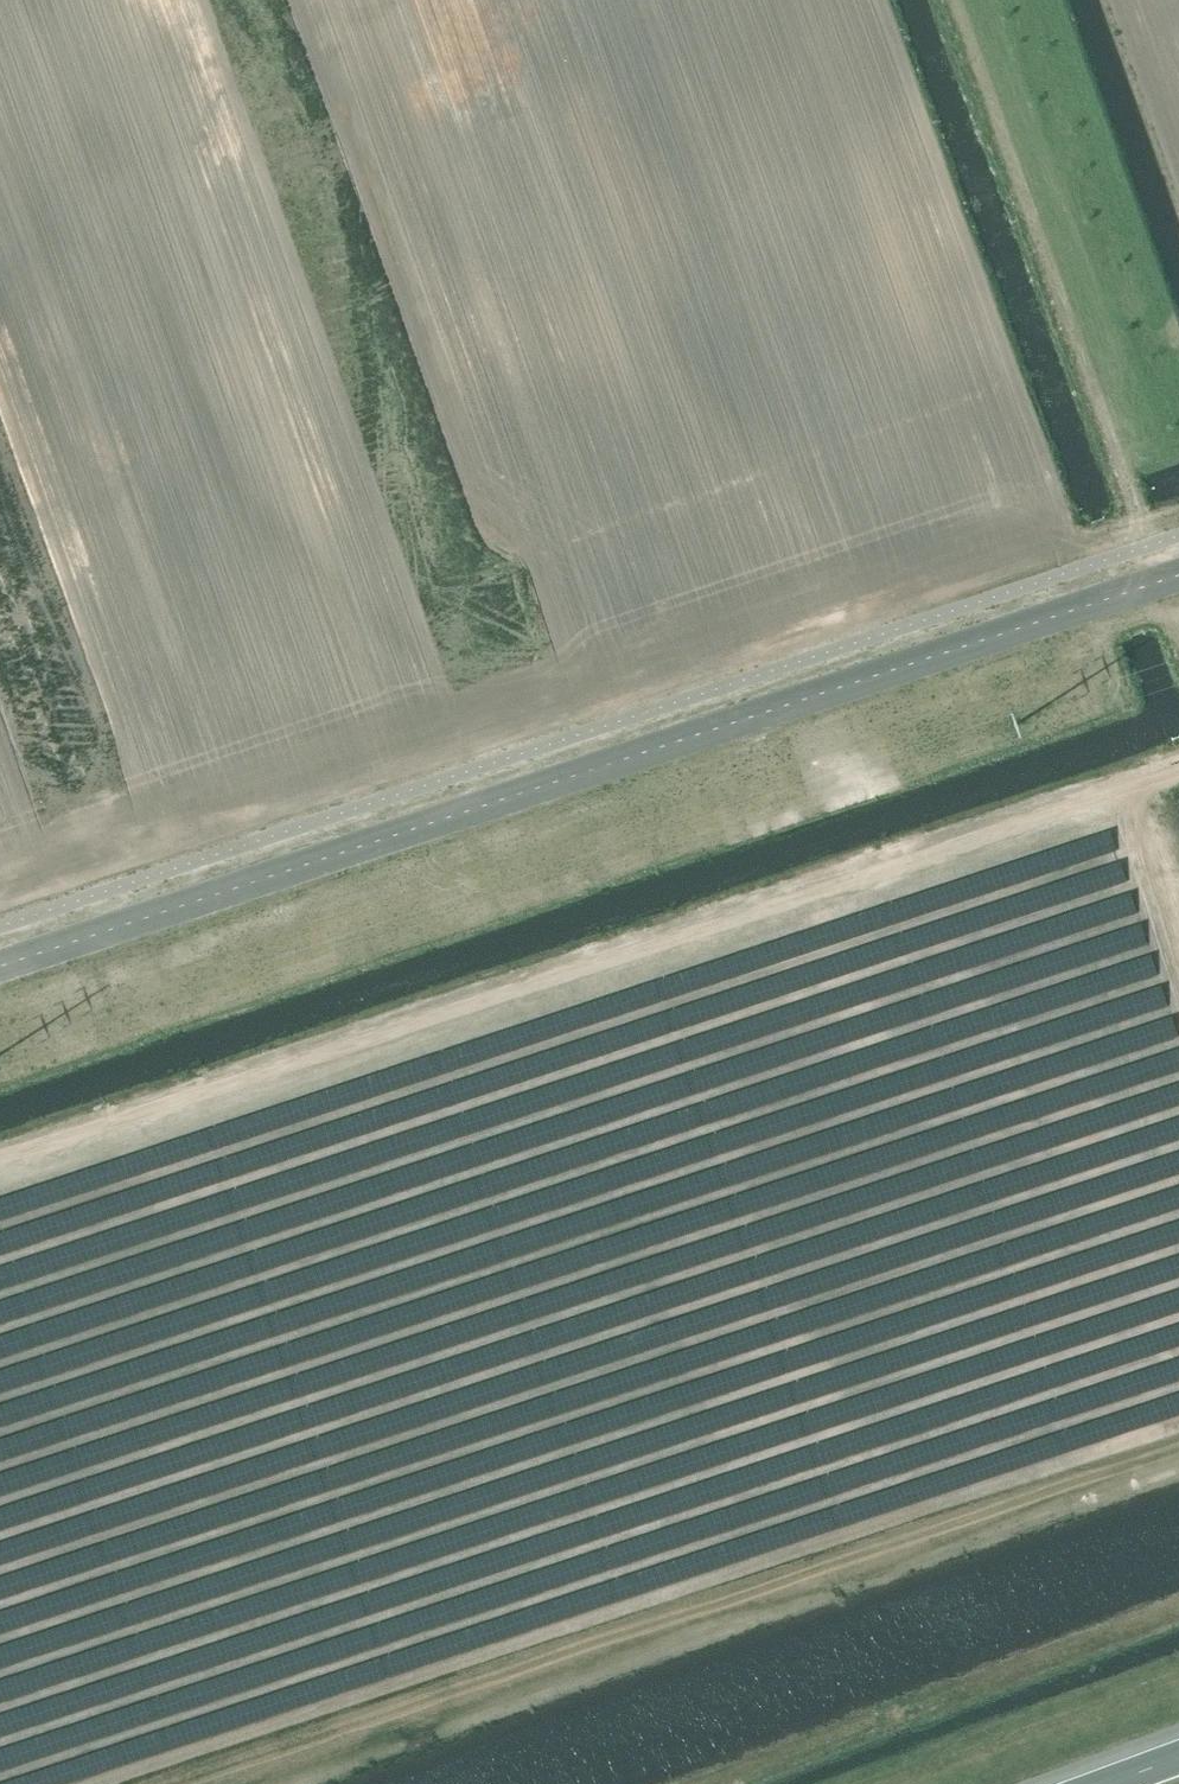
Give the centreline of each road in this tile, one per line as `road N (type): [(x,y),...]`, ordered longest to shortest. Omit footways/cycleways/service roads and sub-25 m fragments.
road 1 (unclassified): [(1178,576),(0,967)]

